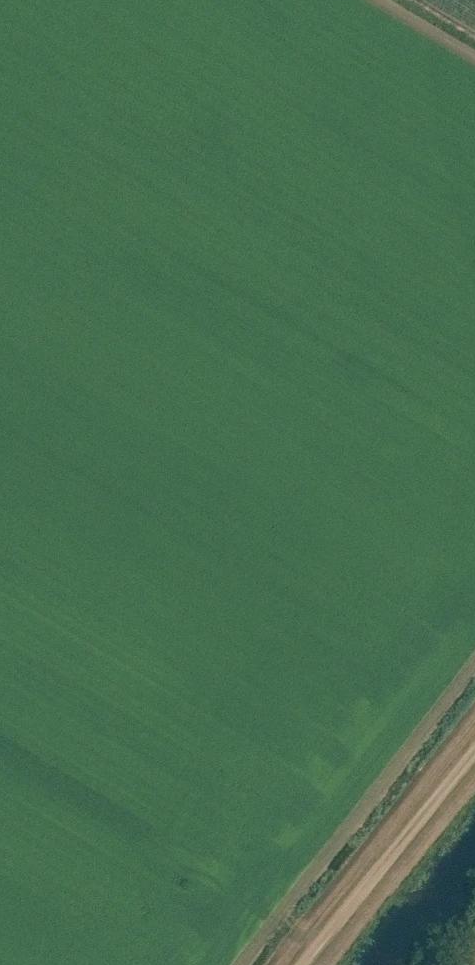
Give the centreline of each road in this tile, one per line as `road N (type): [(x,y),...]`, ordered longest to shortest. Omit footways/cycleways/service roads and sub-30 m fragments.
road 1 (track): [(296,964),(474,739)]

